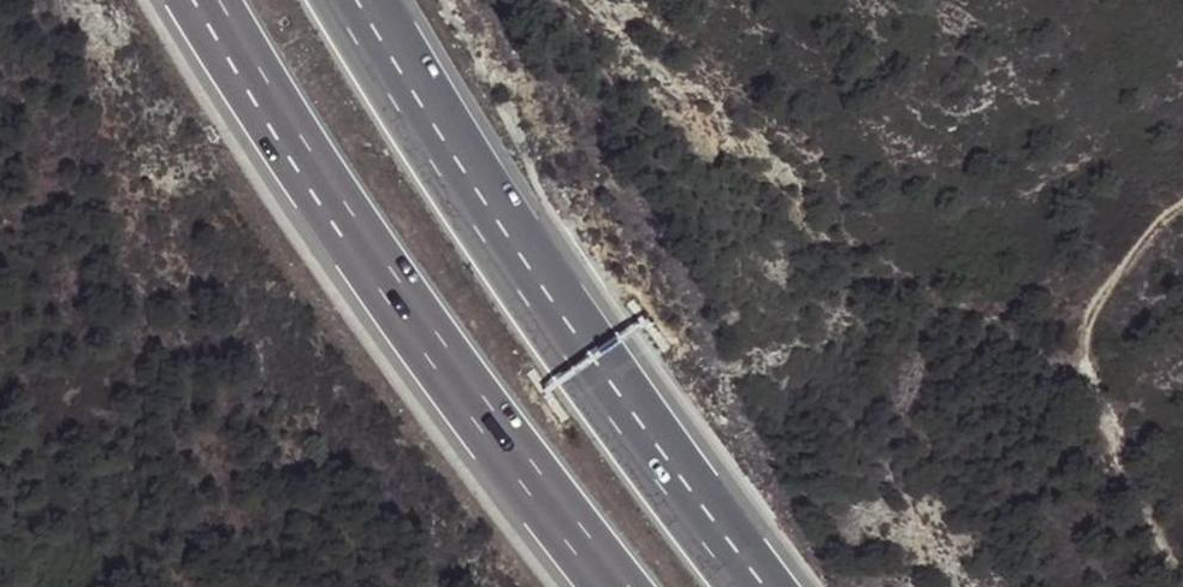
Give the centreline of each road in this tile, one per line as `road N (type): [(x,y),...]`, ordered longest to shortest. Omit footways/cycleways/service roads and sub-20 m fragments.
road 1 (motorway): [(196,0),(386,290),(618,586)]
road 2 (motorway): [(755,586),(431,135),(356,0)]
road 3 (track): [(1182,586),(1091,370),(1087,329),(1103,294),(1182,206)]

